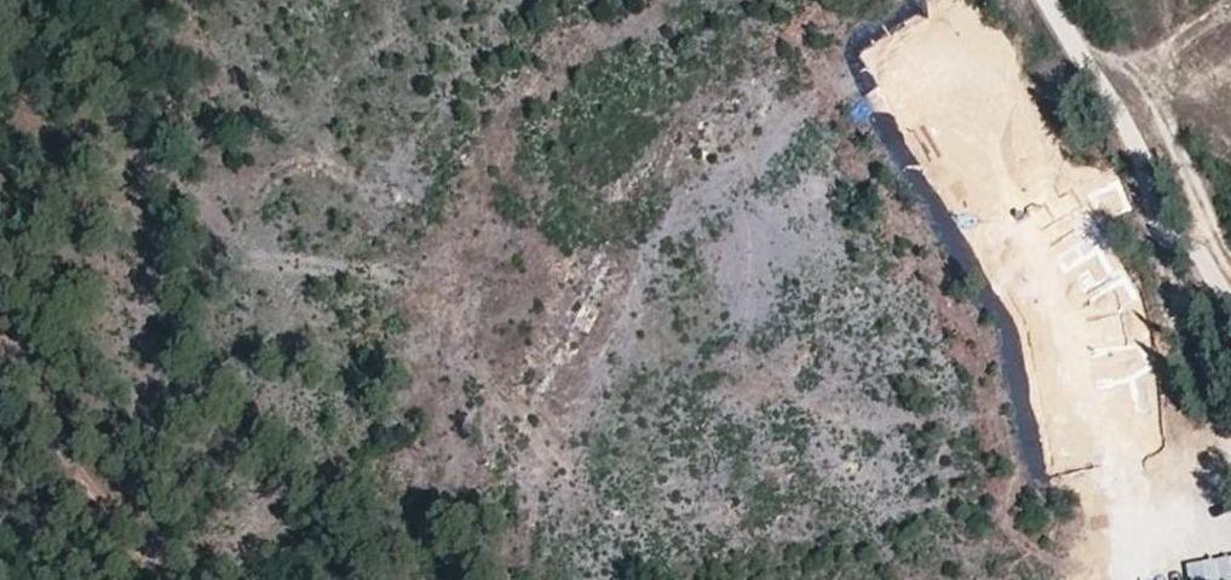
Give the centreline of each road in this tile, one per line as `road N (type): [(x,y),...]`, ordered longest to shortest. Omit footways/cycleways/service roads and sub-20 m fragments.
road 1 (track): [(21,258),(11,366),(21,393),(174,579)]
road 2 (track): [(1168,36),(1147,73),(1149,91),(1230,246)]

